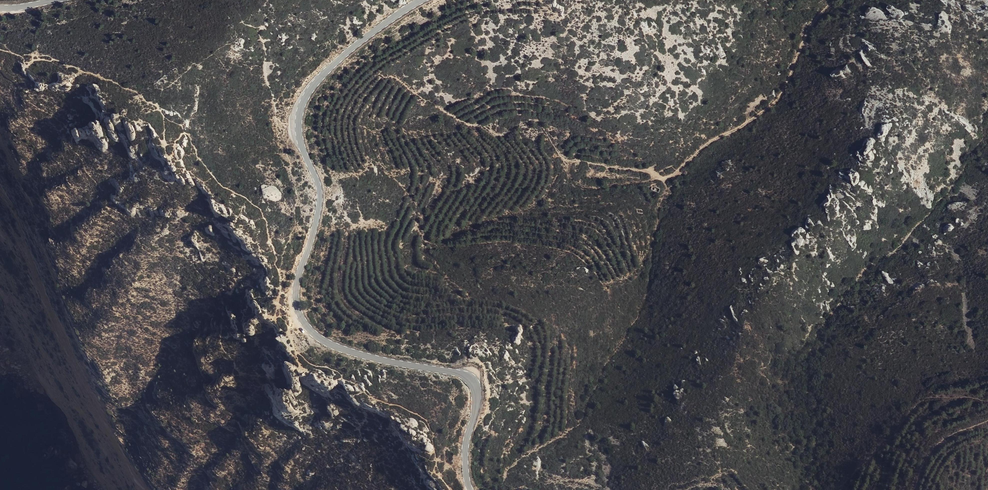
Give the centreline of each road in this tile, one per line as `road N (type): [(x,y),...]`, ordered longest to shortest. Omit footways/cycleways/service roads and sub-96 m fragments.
road 1 (tertiary): [(420,0),(351,48),(303,101),(300,141),(320,198),(295,300),(305,324),(330,344),(472,381),(470,489)]
road 2 (track): [(834,0),(805,38),(780,98),(663,179)]

